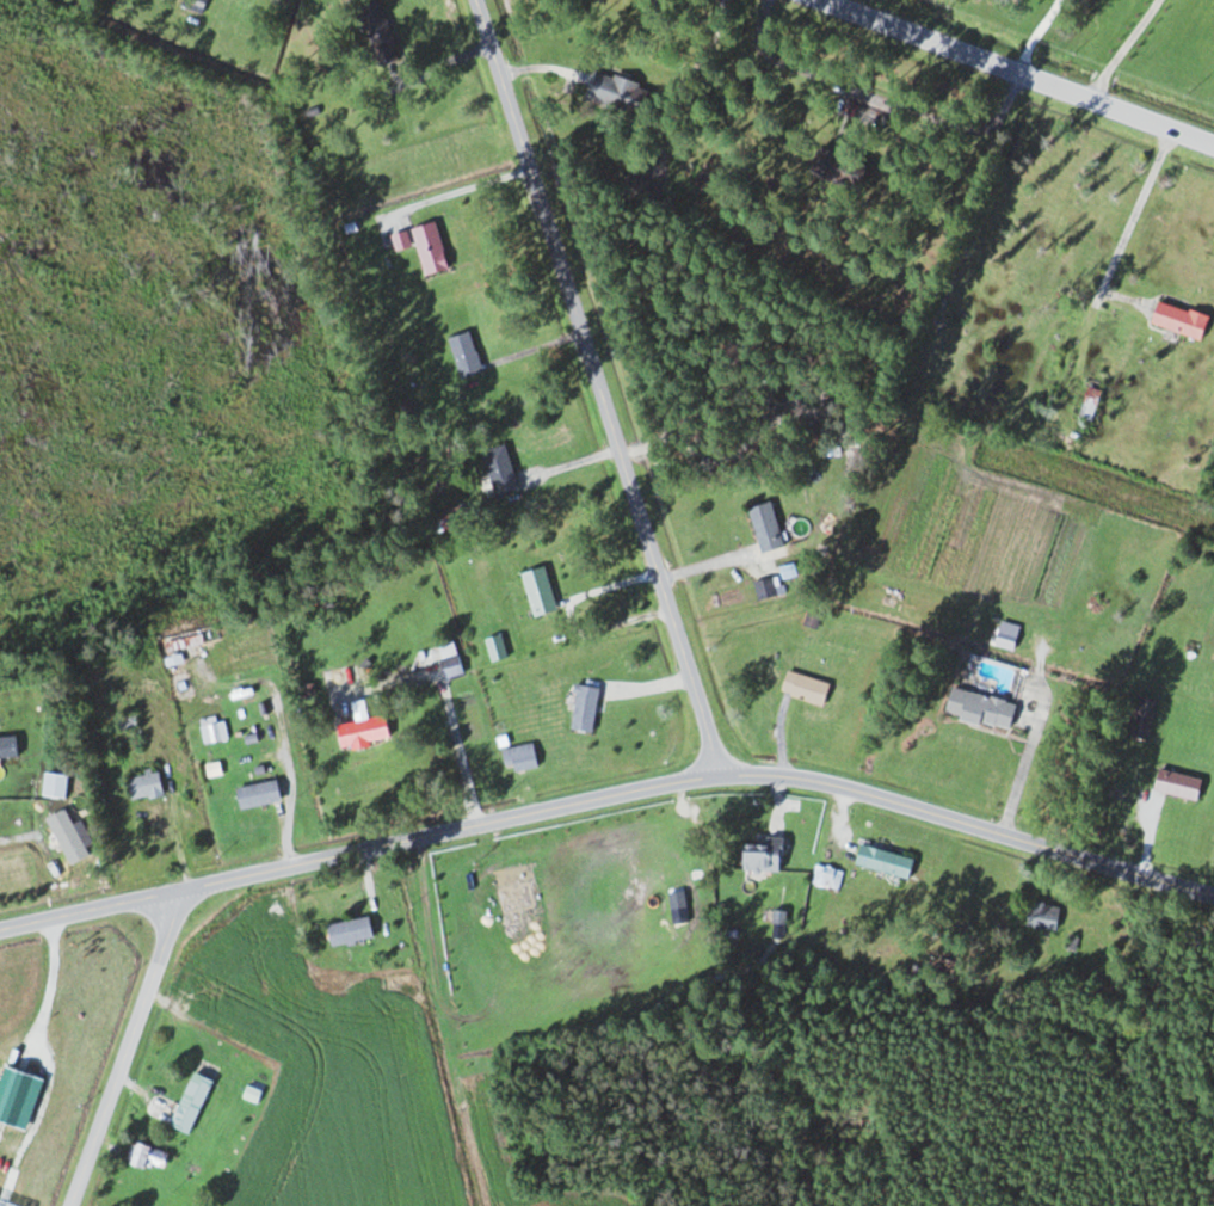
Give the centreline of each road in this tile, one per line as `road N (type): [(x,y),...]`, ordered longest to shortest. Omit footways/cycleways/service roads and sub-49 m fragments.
road 1 (residential): [(0,927),(685,779),(741,774),(816,780),(1213,894)]
road 2 (residential): [(719,775),(474,0)]
road 3 (secondary): [(1213,144),(827,0)]
road 4 (residential): [(67,1205),(178,887)]

